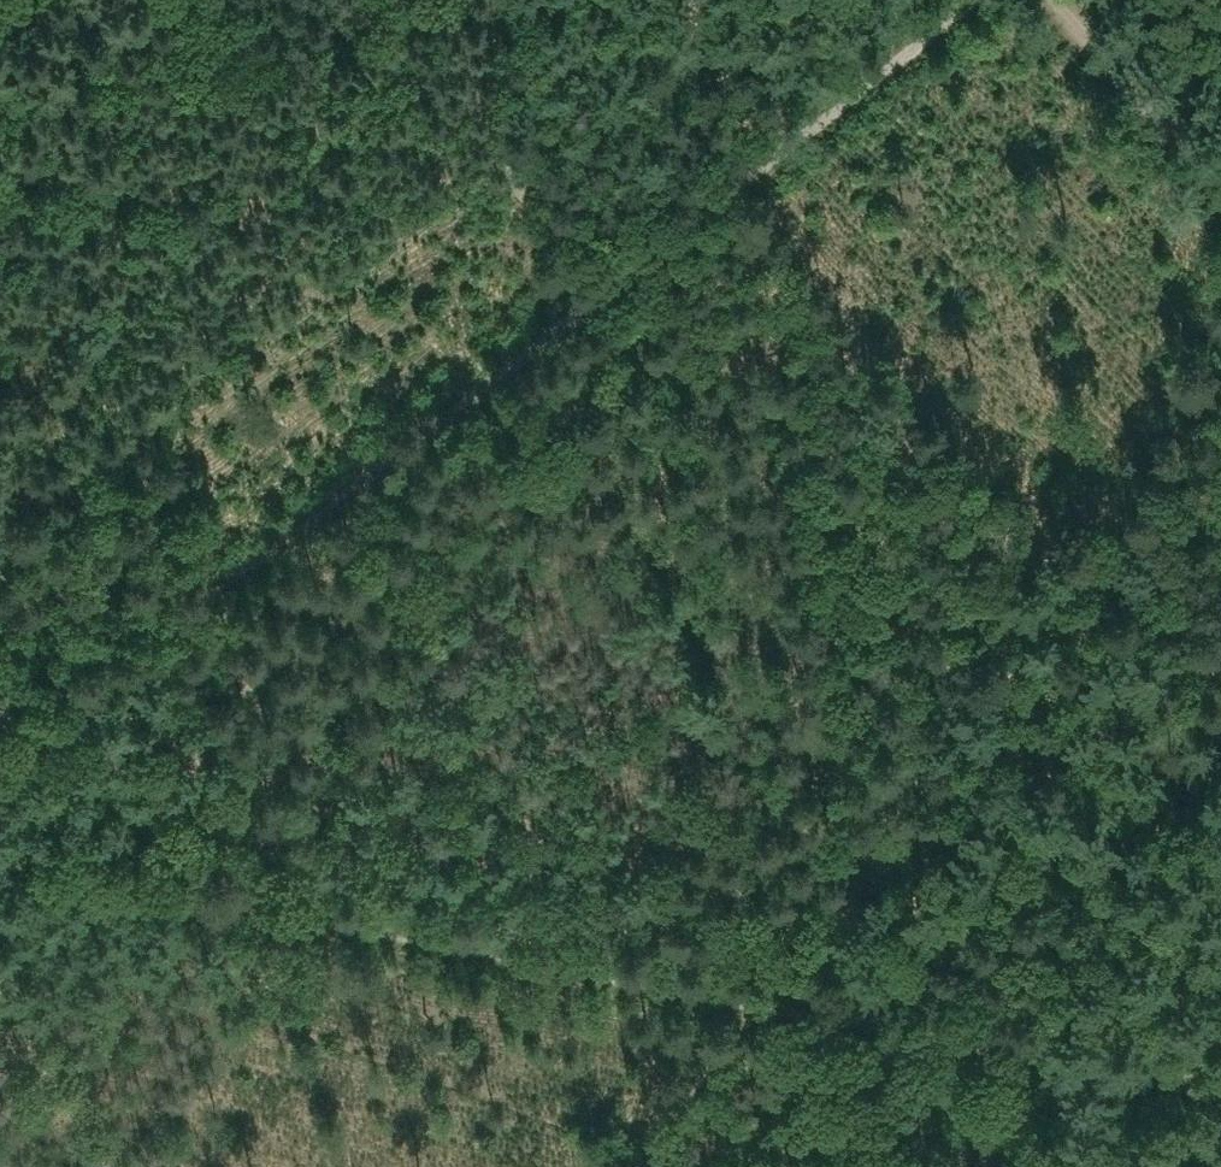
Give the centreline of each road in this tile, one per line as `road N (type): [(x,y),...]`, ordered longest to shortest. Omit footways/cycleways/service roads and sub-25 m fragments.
road 1 (track): [(0,2),(100,80),(142,100),(206,99),(347,48),(469,35),(484,58),(526,197),(779,478),(858,613),(851,801),(808,957),(820,1020)]
road 2 (track): [(0,768),(979,0)]
road 3 (track): [(1057,0),(1220,195)]
road 4 (track): [(103,1166),(0,980)]
road 5 (track): [(895,1035),(932,1123),(928,1166)]

